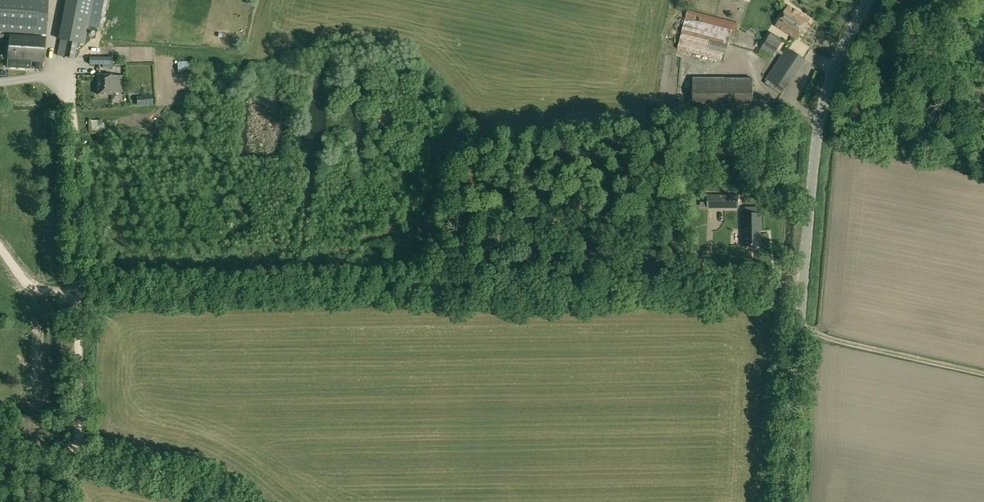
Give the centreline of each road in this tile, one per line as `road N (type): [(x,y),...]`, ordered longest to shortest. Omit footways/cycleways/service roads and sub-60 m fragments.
road 1 (unclassified): [(785,501),(816,142),(837,57),(869,0)]
road 2 (track): [(71,77),(78,457)]
road 3 (tertiary): [(234,501),(182,475),(0,443)]
road 4 (track): [(983,373),(800,330)]

